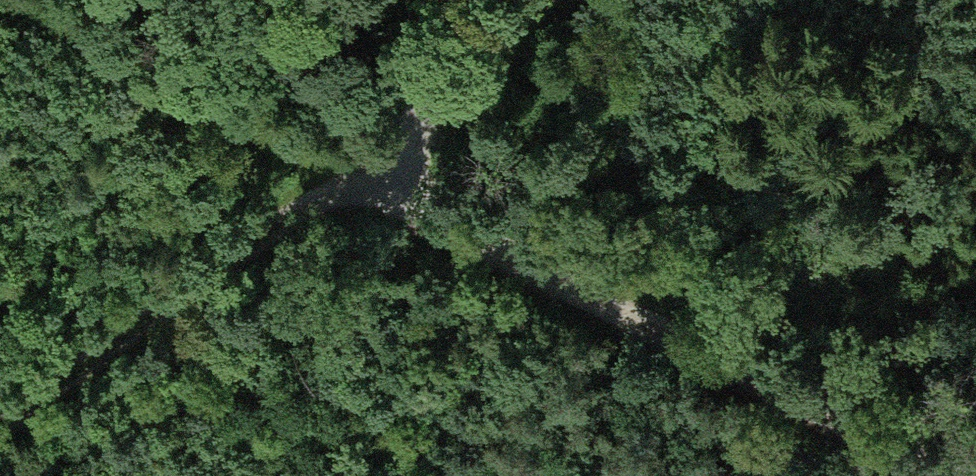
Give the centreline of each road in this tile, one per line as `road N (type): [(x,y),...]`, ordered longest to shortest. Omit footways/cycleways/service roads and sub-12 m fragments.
road 1 (track): [(958,475),(391,185)]
road 2 (track): [(0,455),(391,185)]
road 3 (track): [(391,185),(0,12)]
road 4 (track): [(391,185),(555,0)]

